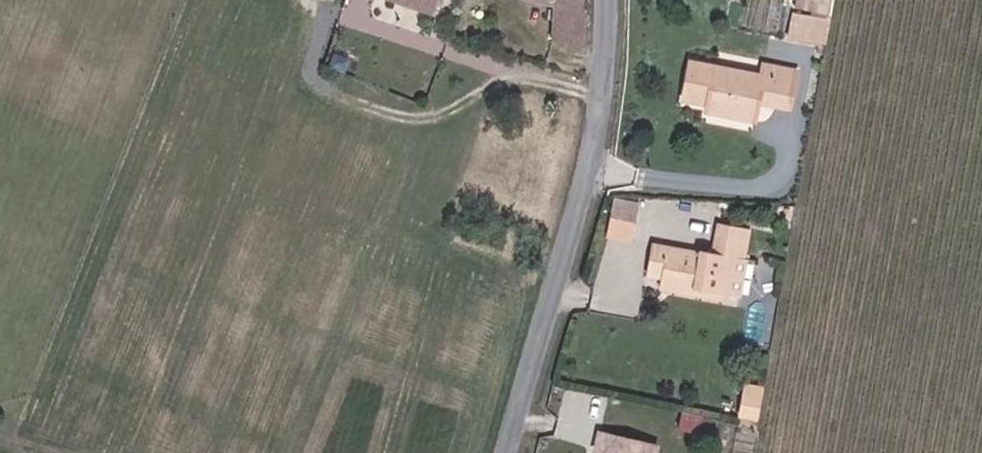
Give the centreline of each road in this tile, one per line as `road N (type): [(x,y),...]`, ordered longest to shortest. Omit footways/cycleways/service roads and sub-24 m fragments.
road 1 (unclassified): [(521,452),(616,115),(608,0)]

